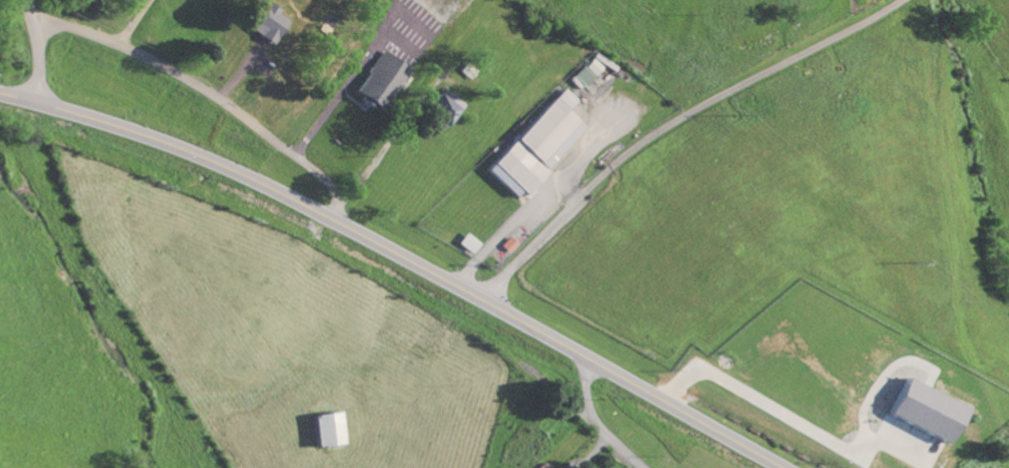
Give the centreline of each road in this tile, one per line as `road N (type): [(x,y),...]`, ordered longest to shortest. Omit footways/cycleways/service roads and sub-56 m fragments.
road 1 (primary): [(0,95),(118,127),(254,181),(784,467)]
road 2 (residential): [(483,300),(661,129),(902,0)]
road 3 (residential): [(321,214),(333,189),(318,165),(210,108),(139,58),(31,31)]
road 4 (residential): [(642,467),(590,411),(586,359)]

